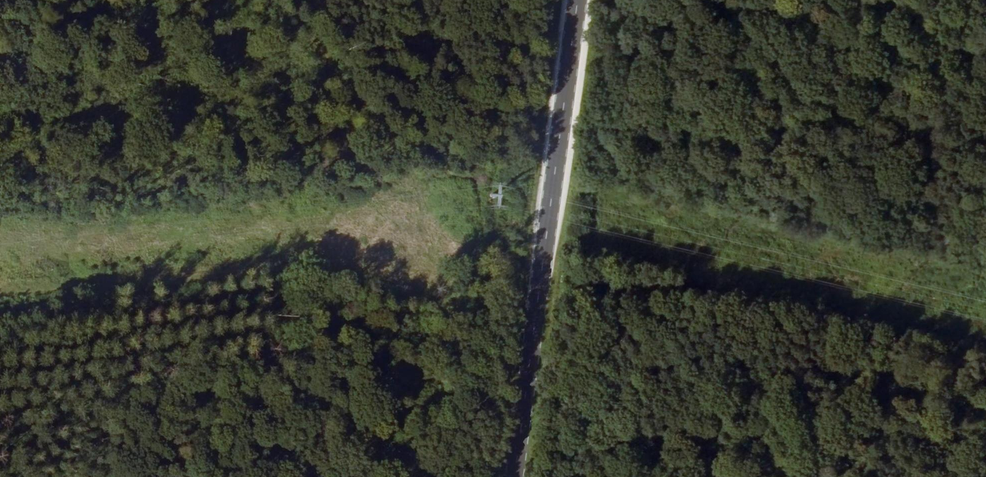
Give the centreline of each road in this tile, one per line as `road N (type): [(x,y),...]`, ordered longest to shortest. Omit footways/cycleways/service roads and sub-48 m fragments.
road 1 (track): [(0,264),(310,206),(553,173)]
road 2 (primary): [(576,0),(513,476)]
road 3 (track): [(430,189),(296,0)]

